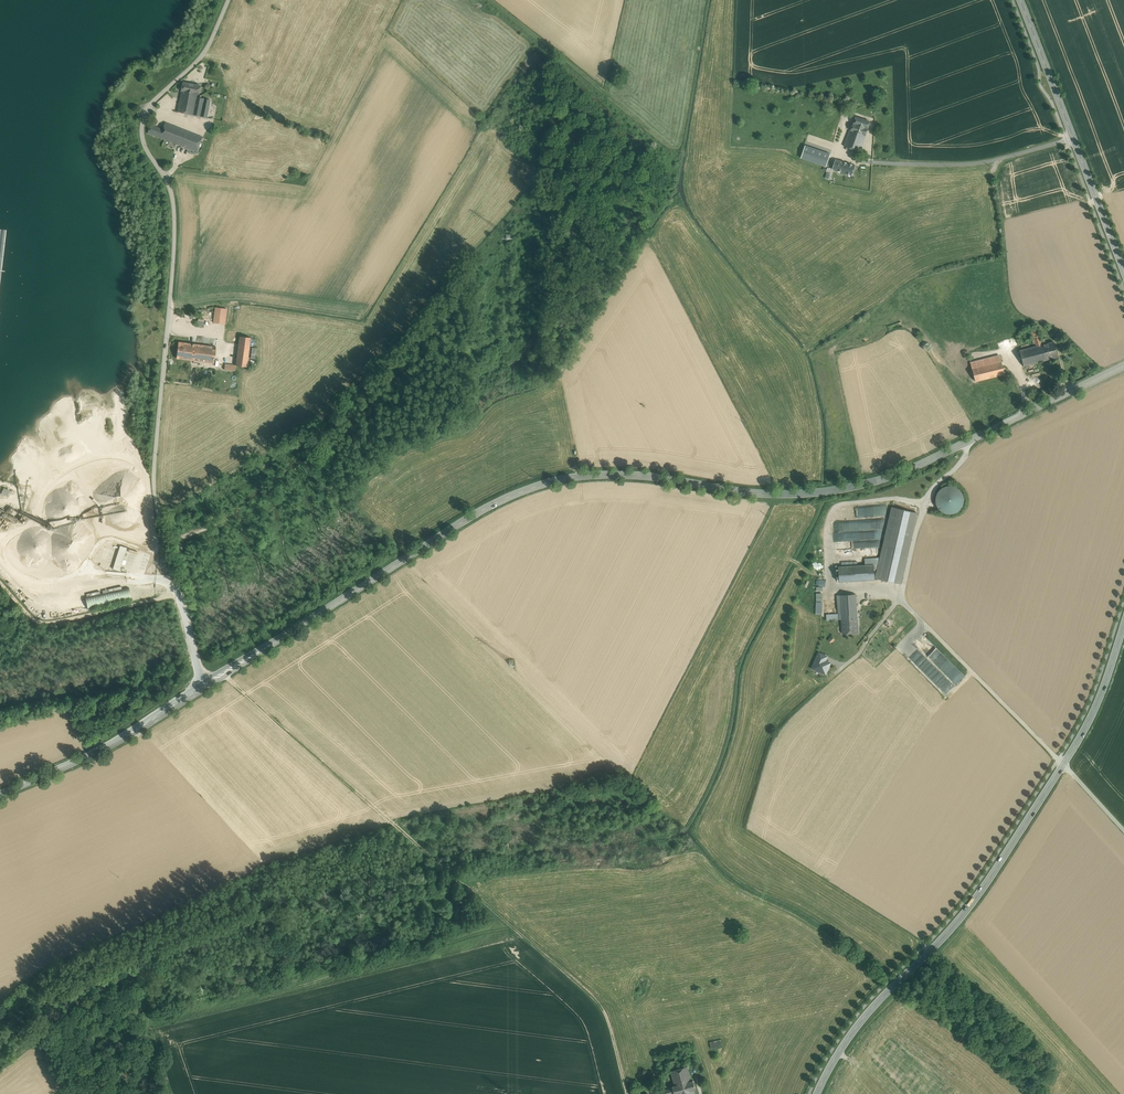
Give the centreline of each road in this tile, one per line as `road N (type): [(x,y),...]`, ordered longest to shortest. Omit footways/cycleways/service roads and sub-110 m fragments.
road 1 (secondary): [(206,686),(523,490),(607,474),(756,493),(843,489),(933,459),(1123,366)]
road 2 (unclassified): [(206,686),(156,491),(177,232),(170,182),(149,152),(144,123),(155,100),(201,57),(230,0)]
road 3 (track): [(630,1093),(603,1005),(226,673)]
road 4 (secondary): [(817,1093),(865,1016),(962,916),(1063,765)]
road 5 (track): [(968,442),(925,514),(895,596),(1063,765)]
road 6 (secondary): [(1123,271),(1021,0)]
road 7 (track): [(895,593),(833,587),(831,510),(894,499),(929,509)]
road 8 (secondary): [(0,794),(92,754),(206,686)]
road 9 (track): [(0,583),(43,622),(179,595)]
road 10 (secondary): [(1063,765),(1100,697),(1123,627)]

